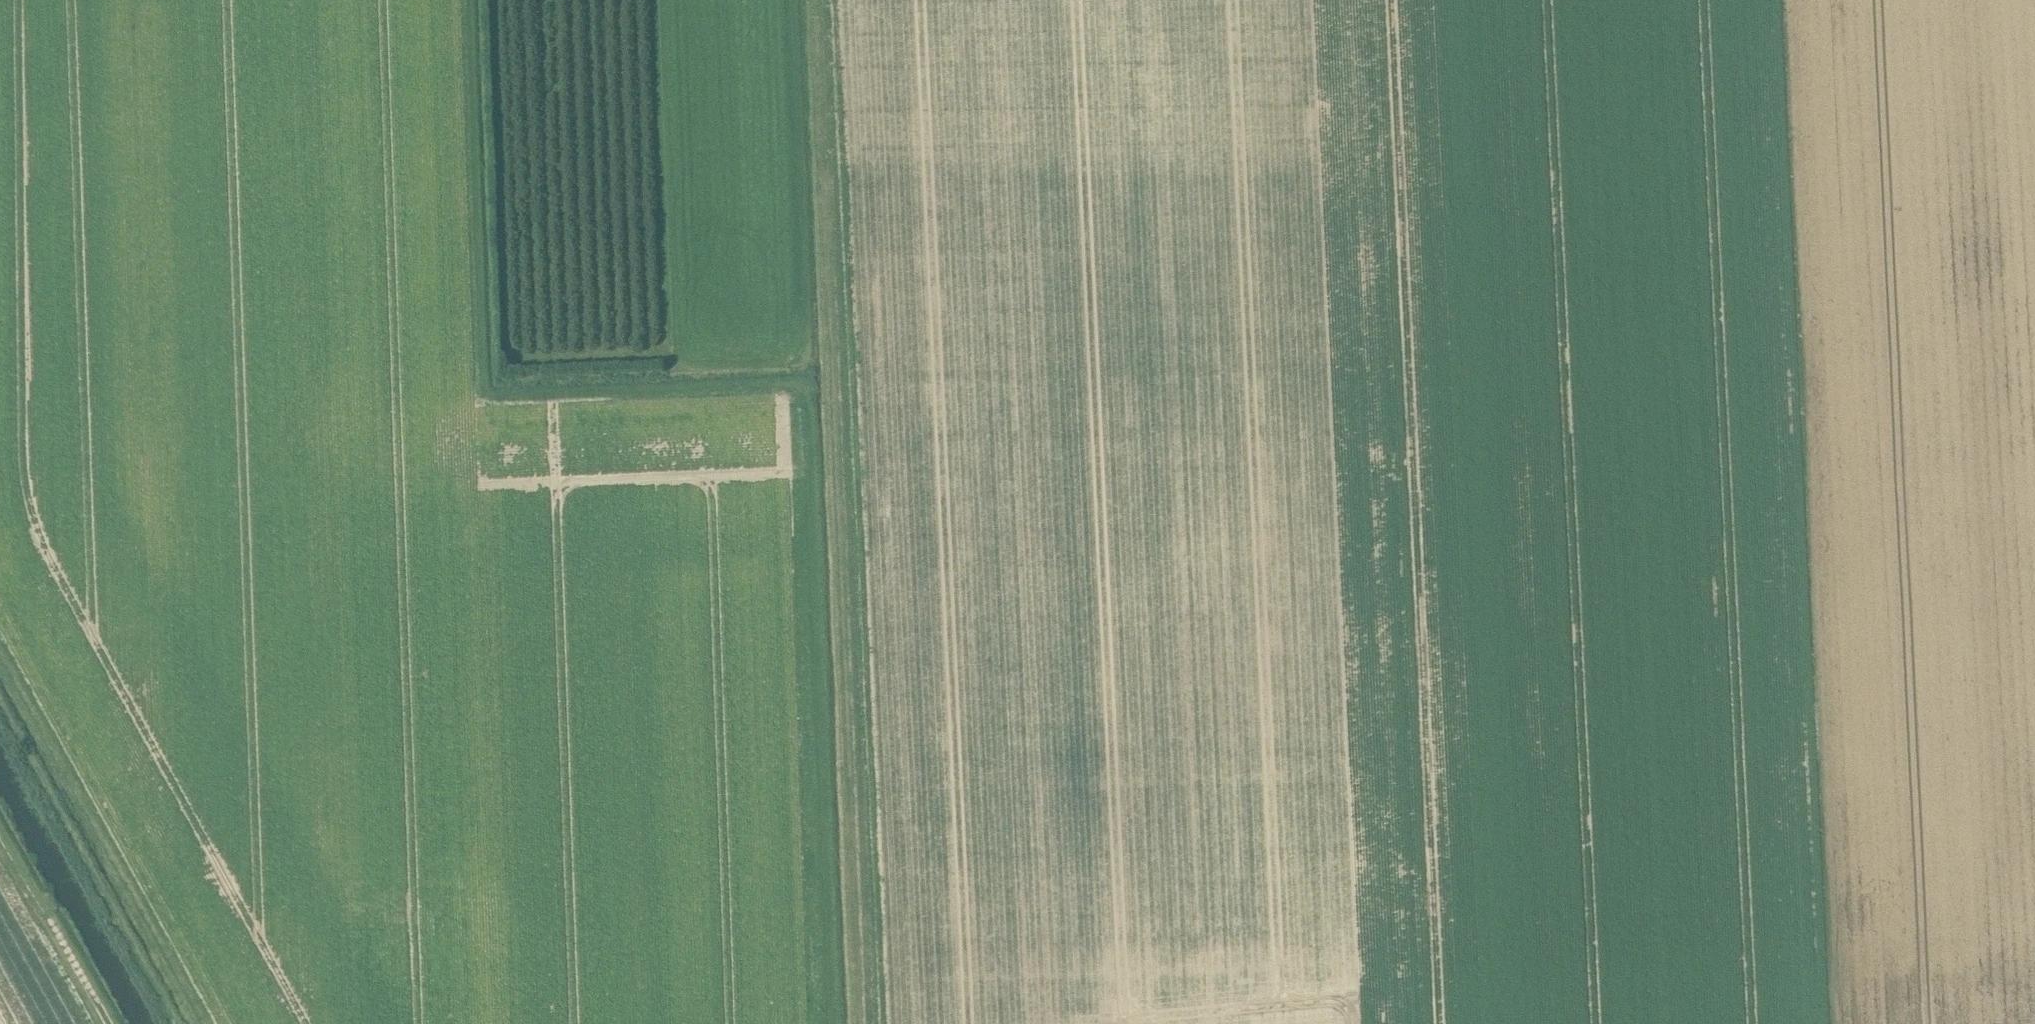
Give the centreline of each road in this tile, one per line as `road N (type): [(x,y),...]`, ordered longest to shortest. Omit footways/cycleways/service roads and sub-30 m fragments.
road 1 (track): [(108,1023),(0,838)]

